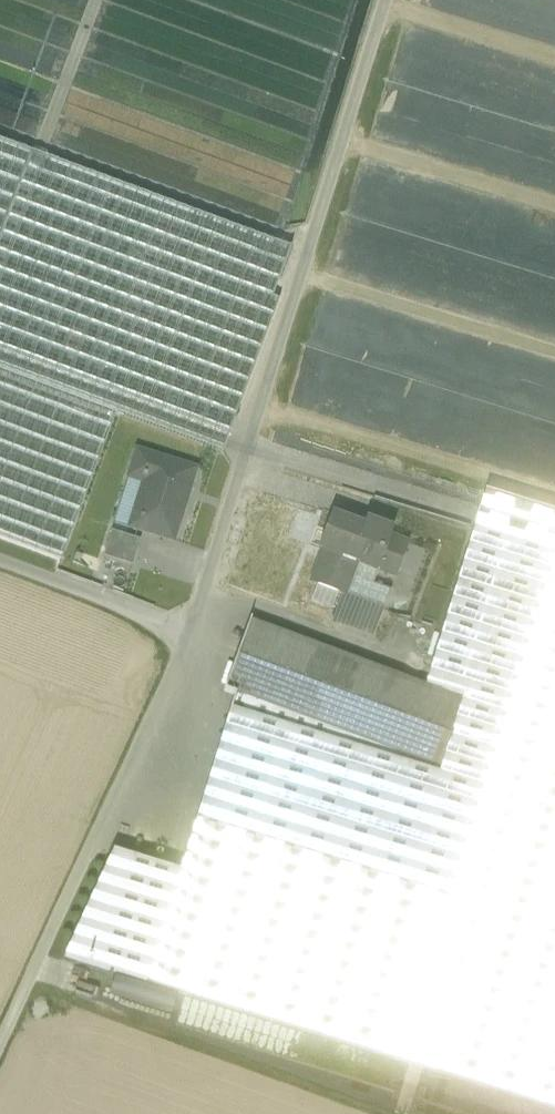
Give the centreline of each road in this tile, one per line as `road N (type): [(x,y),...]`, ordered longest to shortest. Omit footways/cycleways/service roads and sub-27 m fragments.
road 1 (track): [(388,0),(192,631),(0,1066)]
road 2 (track): [(192,631),(0,564)]

